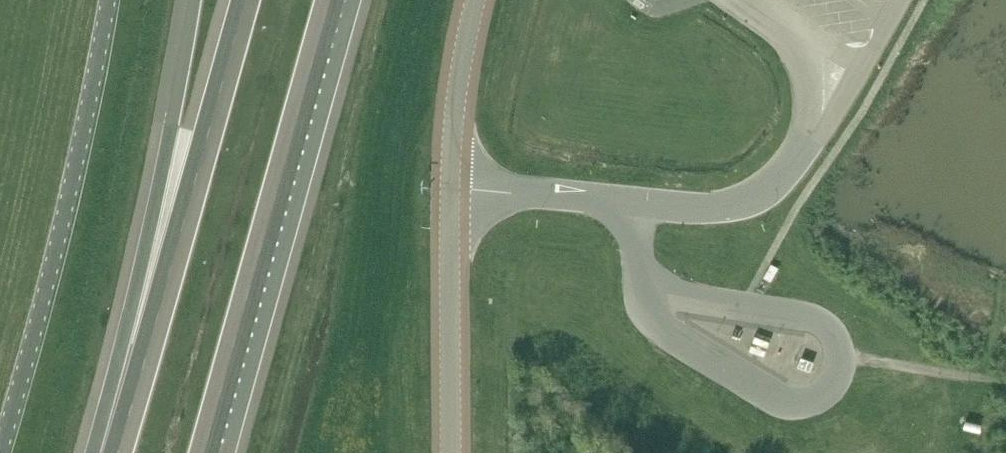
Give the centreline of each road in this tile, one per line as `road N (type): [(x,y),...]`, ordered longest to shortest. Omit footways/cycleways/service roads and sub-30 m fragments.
road 1 (motorway): [(244,0),(117,452)]
road 2 (motorway): [(205,452),(330,0)]
road 3 (unclassified): [(0,452),(40,319),(108,0)]
road 4 (motorway): [(194,0),(110,452)]
road 5 (tertiary): [(452,452),(450,188)]
road 6 (unclassified): [(639,203),(734,207),(756,199),(789,180),(811,135)]
road 7 (tertiary): [(450,188),(476,0)]
road 8 (unclassified): [(639,203),(450,188)]

